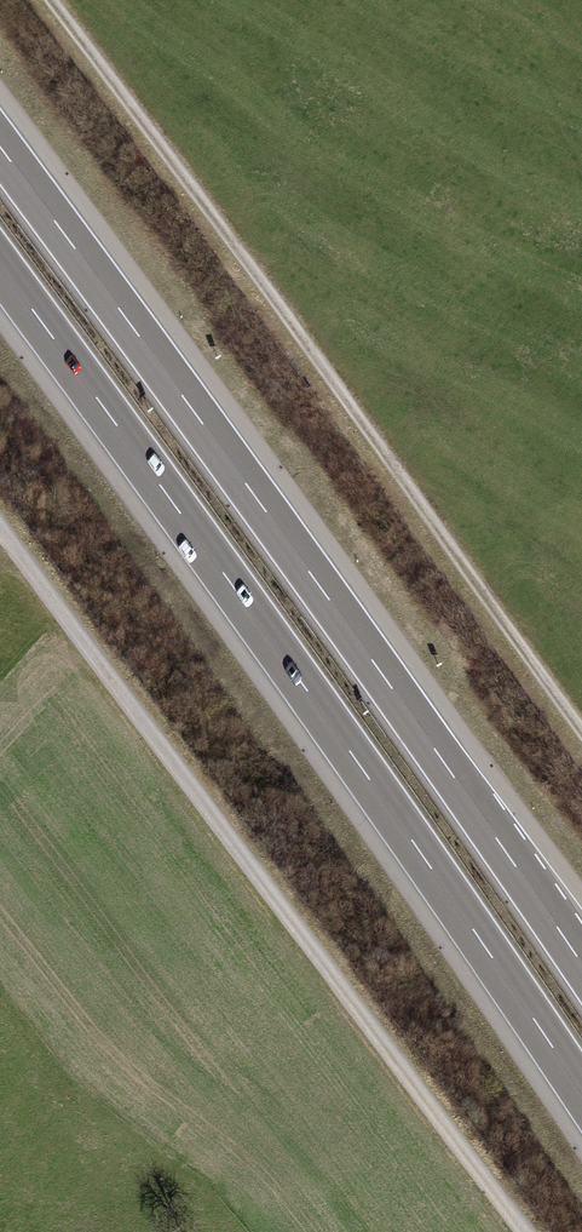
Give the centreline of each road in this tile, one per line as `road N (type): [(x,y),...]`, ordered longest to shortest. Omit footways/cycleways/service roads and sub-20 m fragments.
road 1 (motorway): [(0,266),(340,737),(581,1092)]
road 2 (motorway): [(581,962),(0,146)]
road 3 (track): [(581,725),(288,308),(46,0)]
road 4 (track): [(0,527),(522,1231)]

